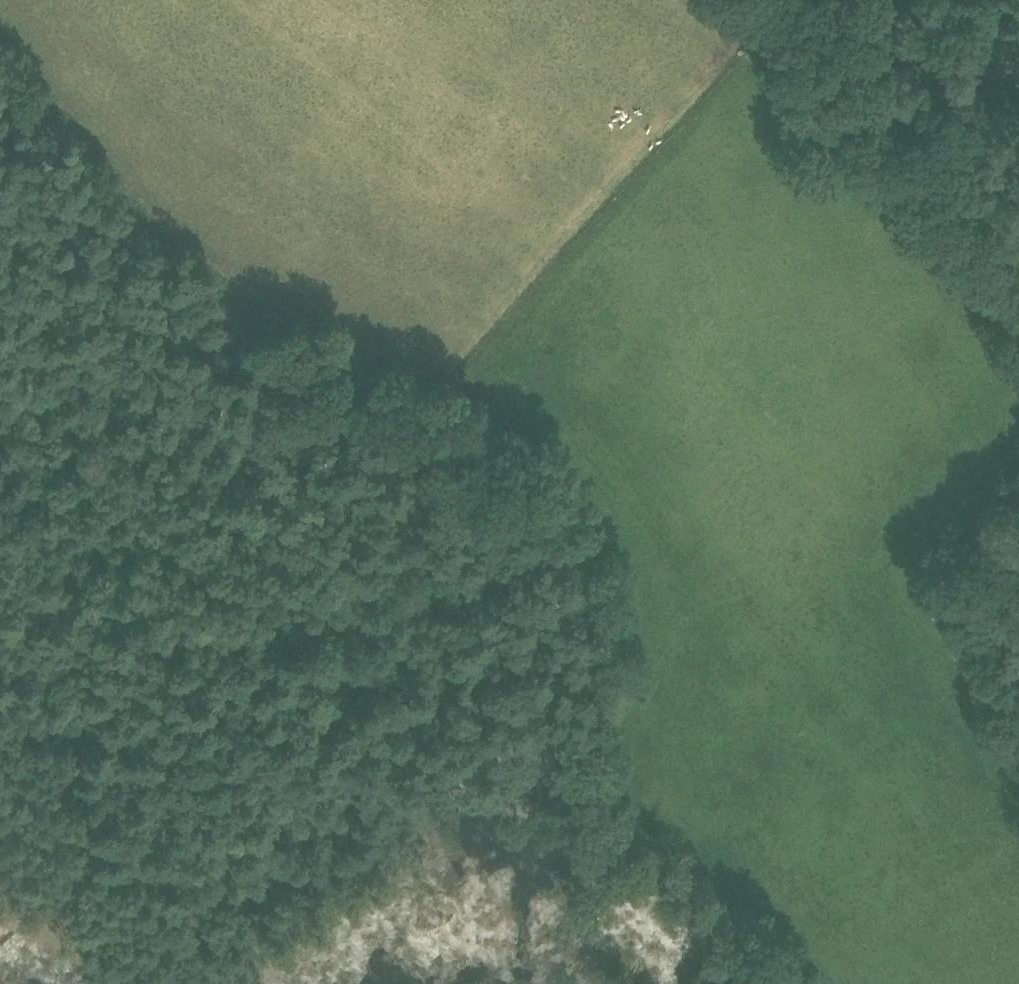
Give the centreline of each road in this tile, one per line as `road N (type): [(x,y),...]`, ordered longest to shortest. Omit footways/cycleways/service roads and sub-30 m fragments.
road 1 (track): [(1018,40),(892,180)]
road 2 (track): [(1018,99),(874,0)]

